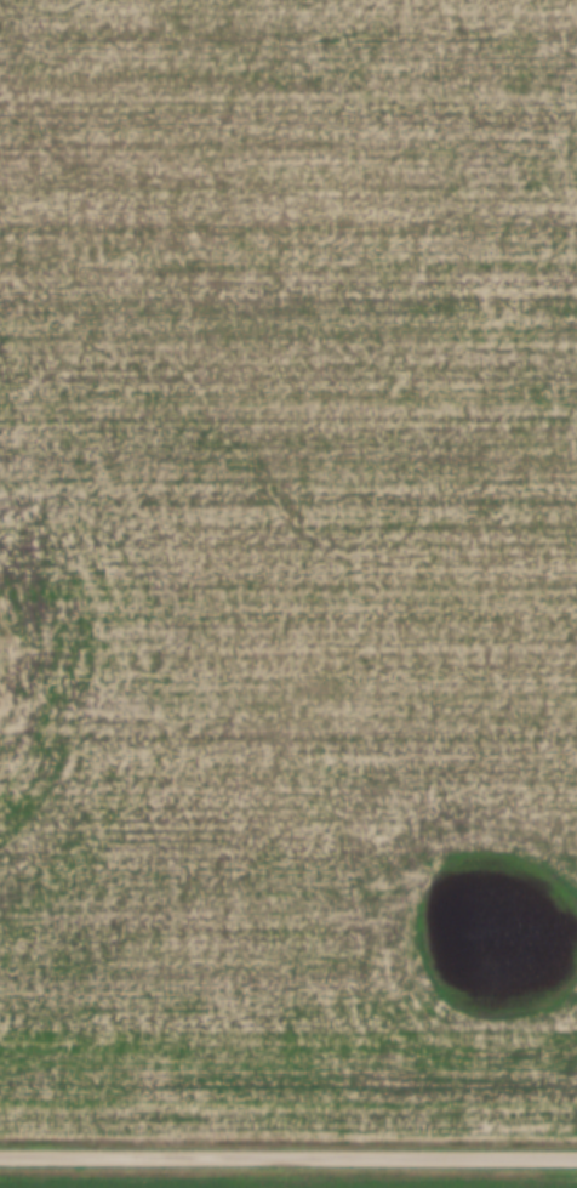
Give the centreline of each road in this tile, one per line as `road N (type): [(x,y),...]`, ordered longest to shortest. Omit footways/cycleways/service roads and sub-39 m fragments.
road 1 (residential): [(0,1152),(576,1156)]

